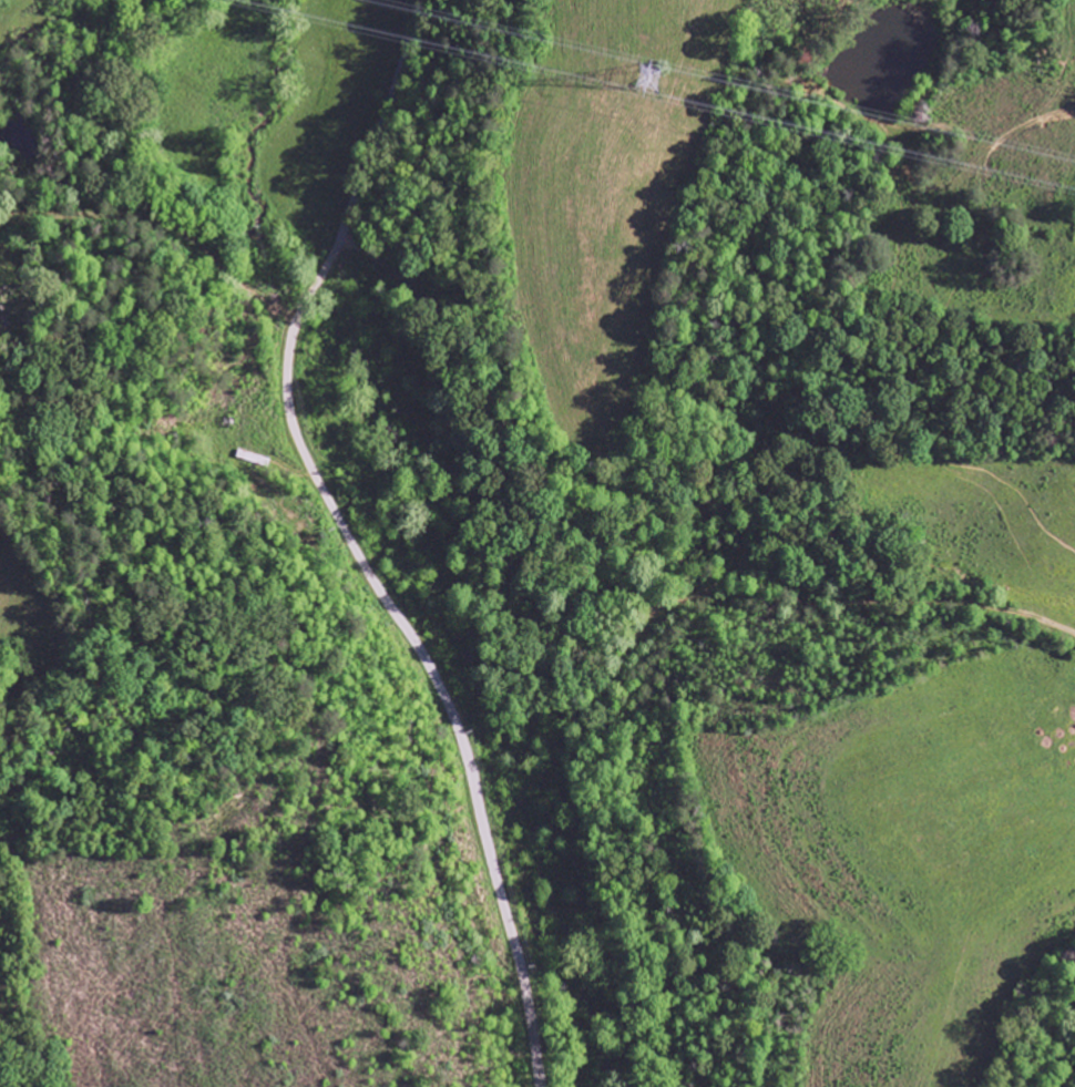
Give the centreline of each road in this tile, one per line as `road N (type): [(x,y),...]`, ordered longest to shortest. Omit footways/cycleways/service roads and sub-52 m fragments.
road 1 (residential): [(540,1086),(449,710),(308,458),(287,389),(295,329),(339,243),(418,0)]

